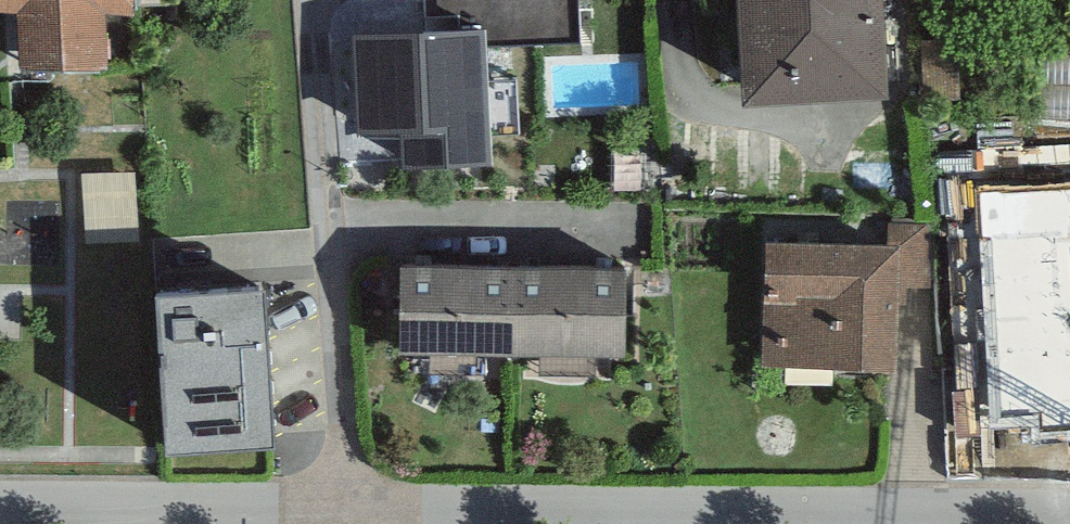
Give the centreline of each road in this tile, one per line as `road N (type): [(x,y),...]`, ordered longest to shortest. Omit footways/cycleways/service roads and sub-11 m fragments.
road 1 (residential): [(364,506),(1069,516)]
road 2 (residential): [(323,0),(364,506)]
road 3 (residential): [(0,505),(364,506)]

